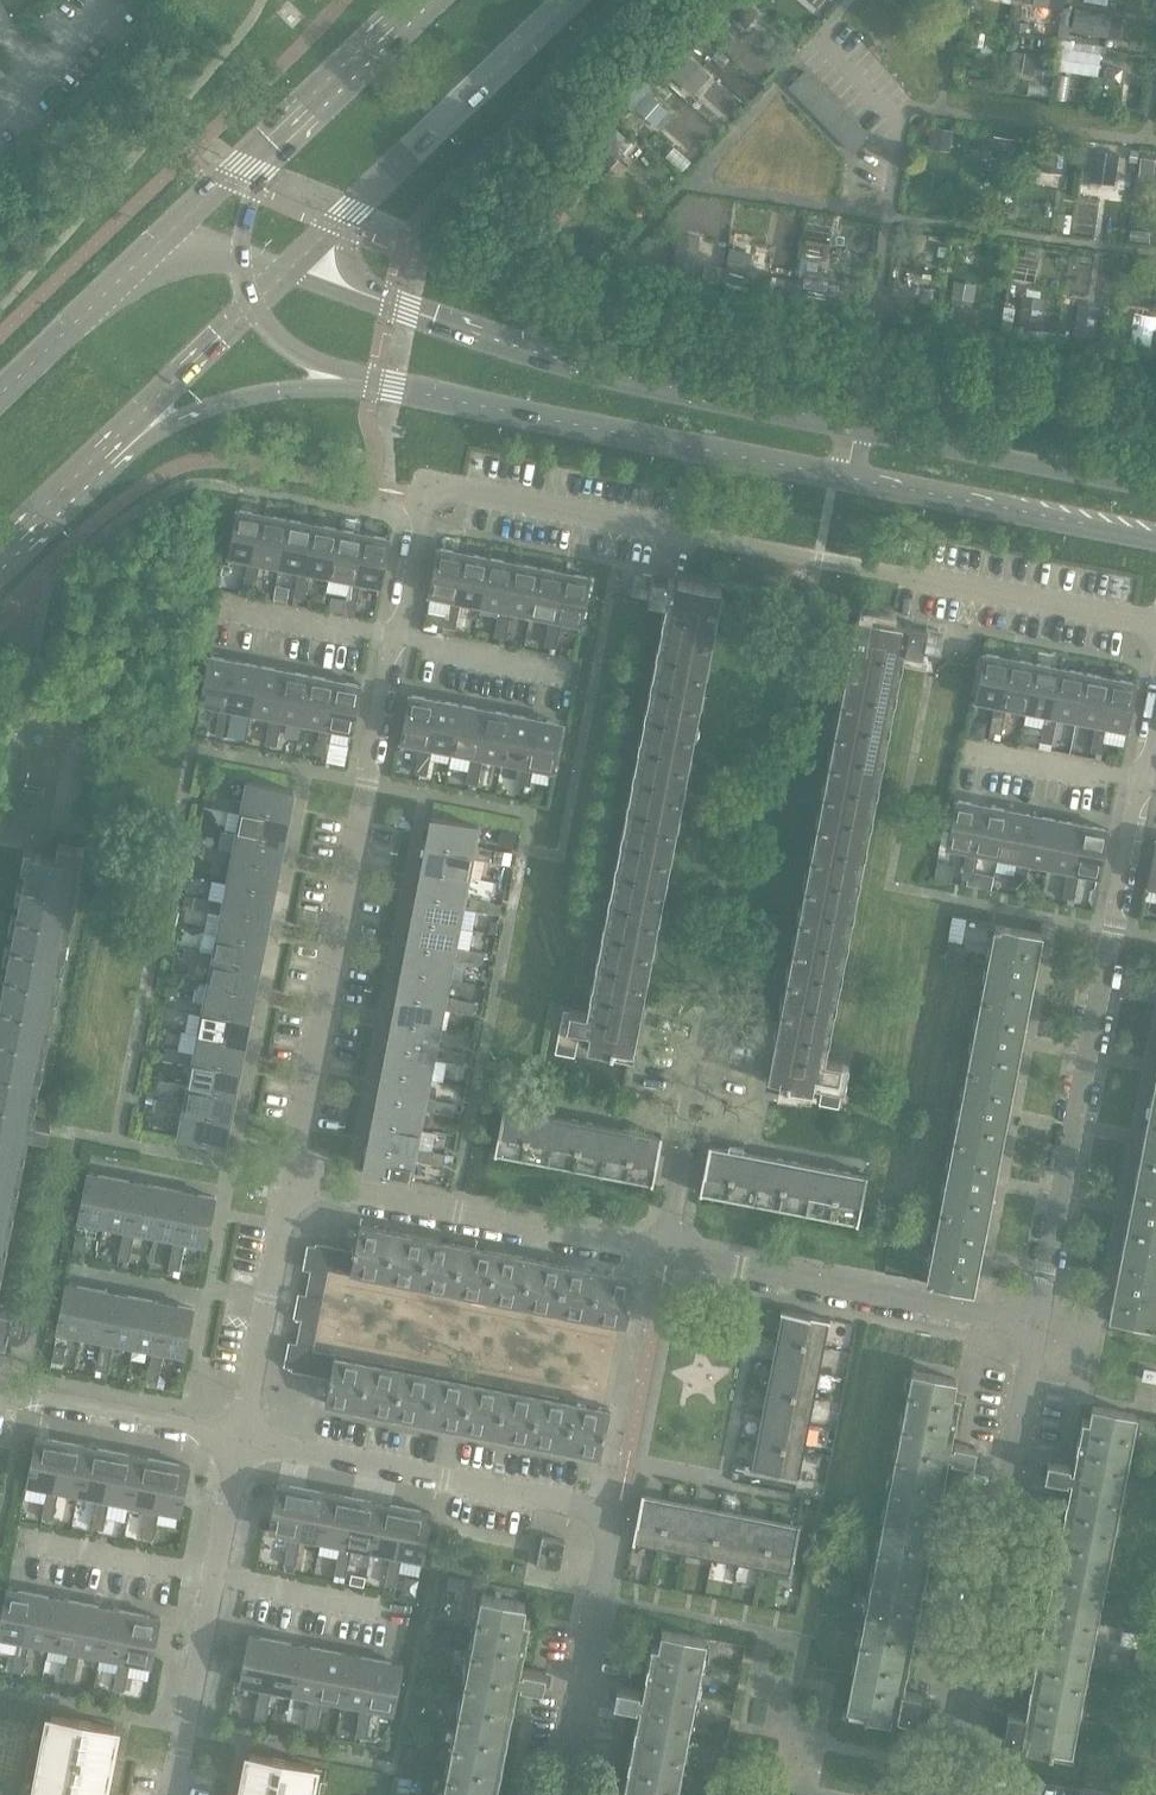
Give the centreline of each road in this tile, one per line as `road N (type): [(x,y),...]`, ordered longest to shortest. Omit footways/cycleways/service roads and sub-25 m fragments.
road 1 (residential): [(1155,626),(456,489),(424,501),(415,524)]
road 2 (residential): [(559,1794),(608,1517),(572,1503),(240,1444)]
road 3 (residential): [(1032,1321),(1143,780)]
road 4 (residential): [(294,1177),(394,637)]
road 5 (residential): [(991,1794),(954,1788),(1032,1321)]
road 6 (secondary): [(856,428),(620,377),(389,304)]
road 7 (secondary): [(371,386),(846,476)]
road 8 (residential): [(667,1251),(294,1177)]
road 9 (residential): [(1032,1321),(667,1251)]
road 10 (secondary): [(846,476),(1155,542)]
road 11 (secondary): [(78,484),(226,406),(301,389),(371,386)]
road 12 (primary): [(351,212),(576,0)]
road 13 (secondary): [(1155,488),(856,428)]
road 14 (residential): [(240,1444),(294,1177)]
road 15 (primary): [(78,484),(252,307)]
road 16 (residential): [(0,1394),(240,1444)]
road 17 (residential): [(667,1251),(704,1014)]
road 18 (primary): [(282,133),(108,291)]
road 19 (residential): [(172,1794),(215,1571)]
road 20 (residential): [(12,1533),(215,1571)]
road 21 (residential): [(215,1571),(406,1610)]
road 22 (primary): [(418,0),(282,133)]
road 23 (residential): [(962,744),(1143,780)]
road 24 (residential): [(394,637),(571,673)]
road 25 (residential): [(221,605),(394,637)]
road 26 (primary): [(108,291),(0,396)]
road 27 (secondary): [(252,307),(298,356),(371,386)]
road 28 (secondary): [(245,260),(179,265),(108,291)]
road 29 (secondary): [(282,133),(257,186),(245,260)]
road 30 (residential): [(215,1571),(240,1444)]

